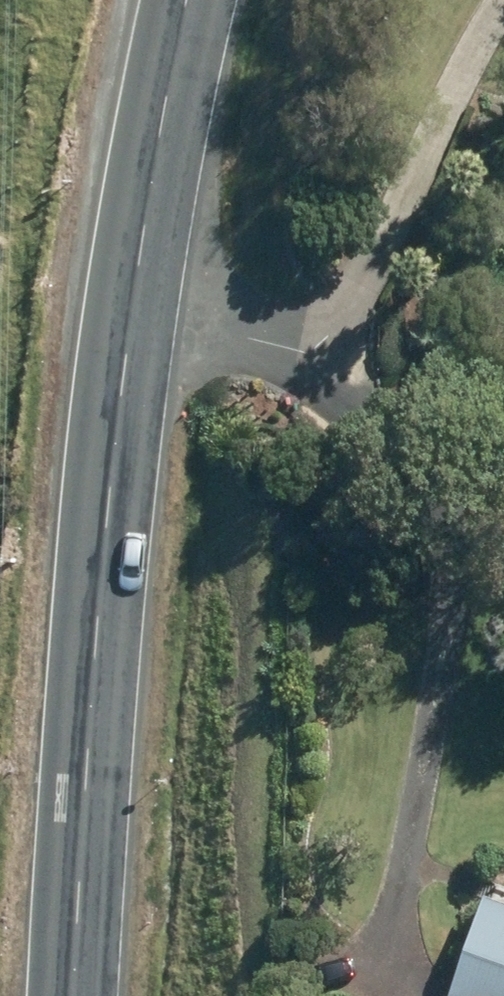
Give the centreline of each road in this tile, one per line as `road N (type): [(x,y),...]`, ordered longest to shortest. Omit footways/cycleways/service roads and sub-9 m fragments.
road 1 (secondary): [(77,995),(83,829),(124,369),(192,0)]
road 2 (track): [(304,344),(420,500),(443,685),(426,815),(385,959)]
road 3 (track): [(124,369),(304,344),(503,3)]

